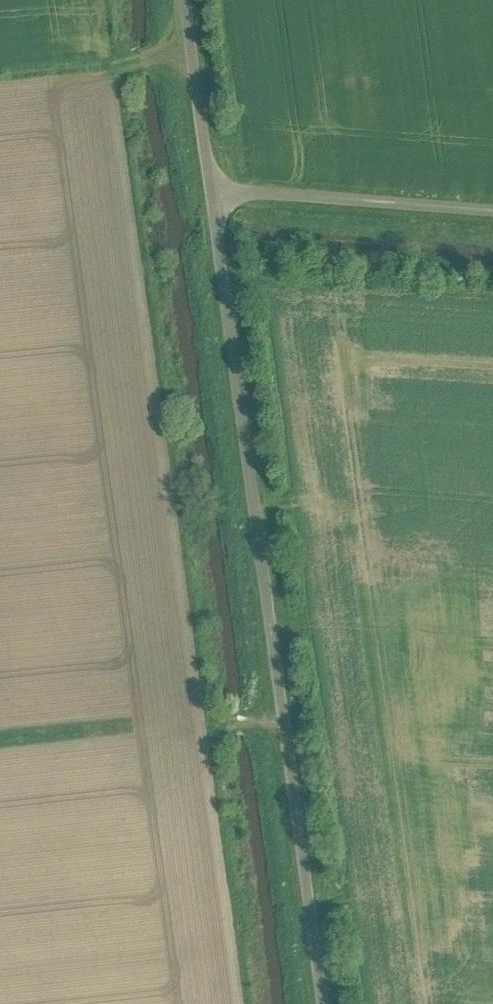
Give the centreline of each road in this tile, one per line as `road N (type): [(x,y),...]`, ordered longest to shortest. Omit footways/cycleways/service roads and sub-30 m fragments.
road 1 (unclassified): [(180,0),(312,1003)]

